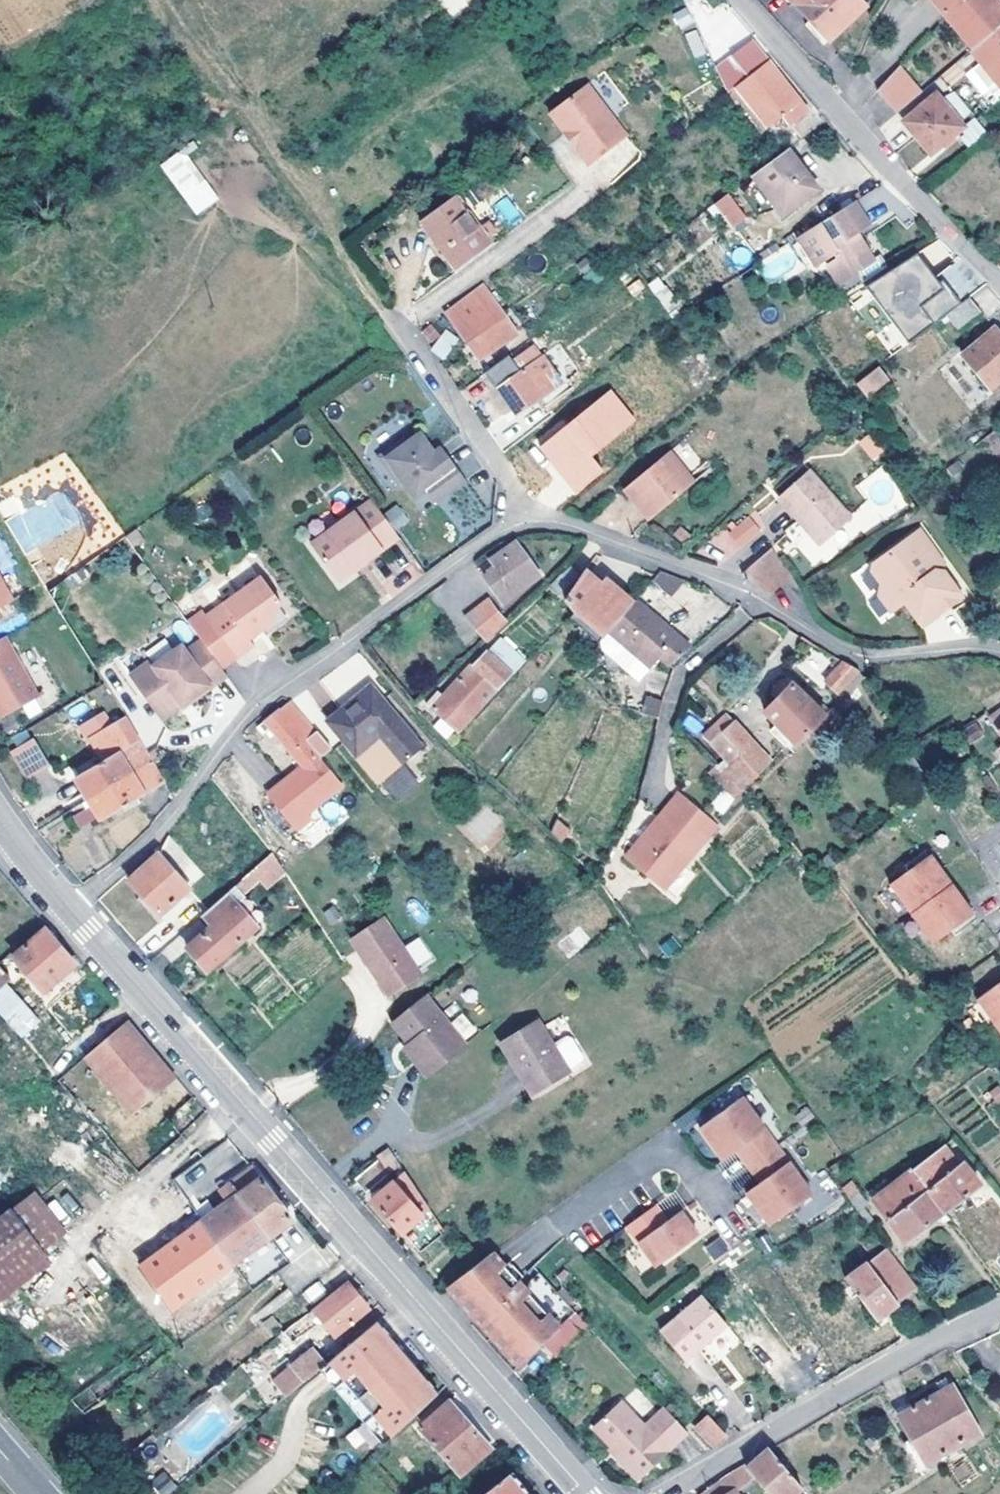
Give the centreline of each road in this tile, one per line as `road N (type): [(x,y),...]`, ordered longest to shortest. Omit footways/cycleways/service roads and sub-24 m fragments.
road 1 (secondary): [(585,1493),(72,911)]
road 2 (residential): [(535,525),(493,542),(267,703),(127,864),(72,911)]
road 3 (residential): [(630,162),(397,328),(535,525)]
road 4 (residential): [(999,657),(851,656),(749,592),(557,523),(535,525)]
road 5 (residential): [(735,0),(999,287)]
road 6 (residential): [(999,1316),(869,1379),(672,1493)]

